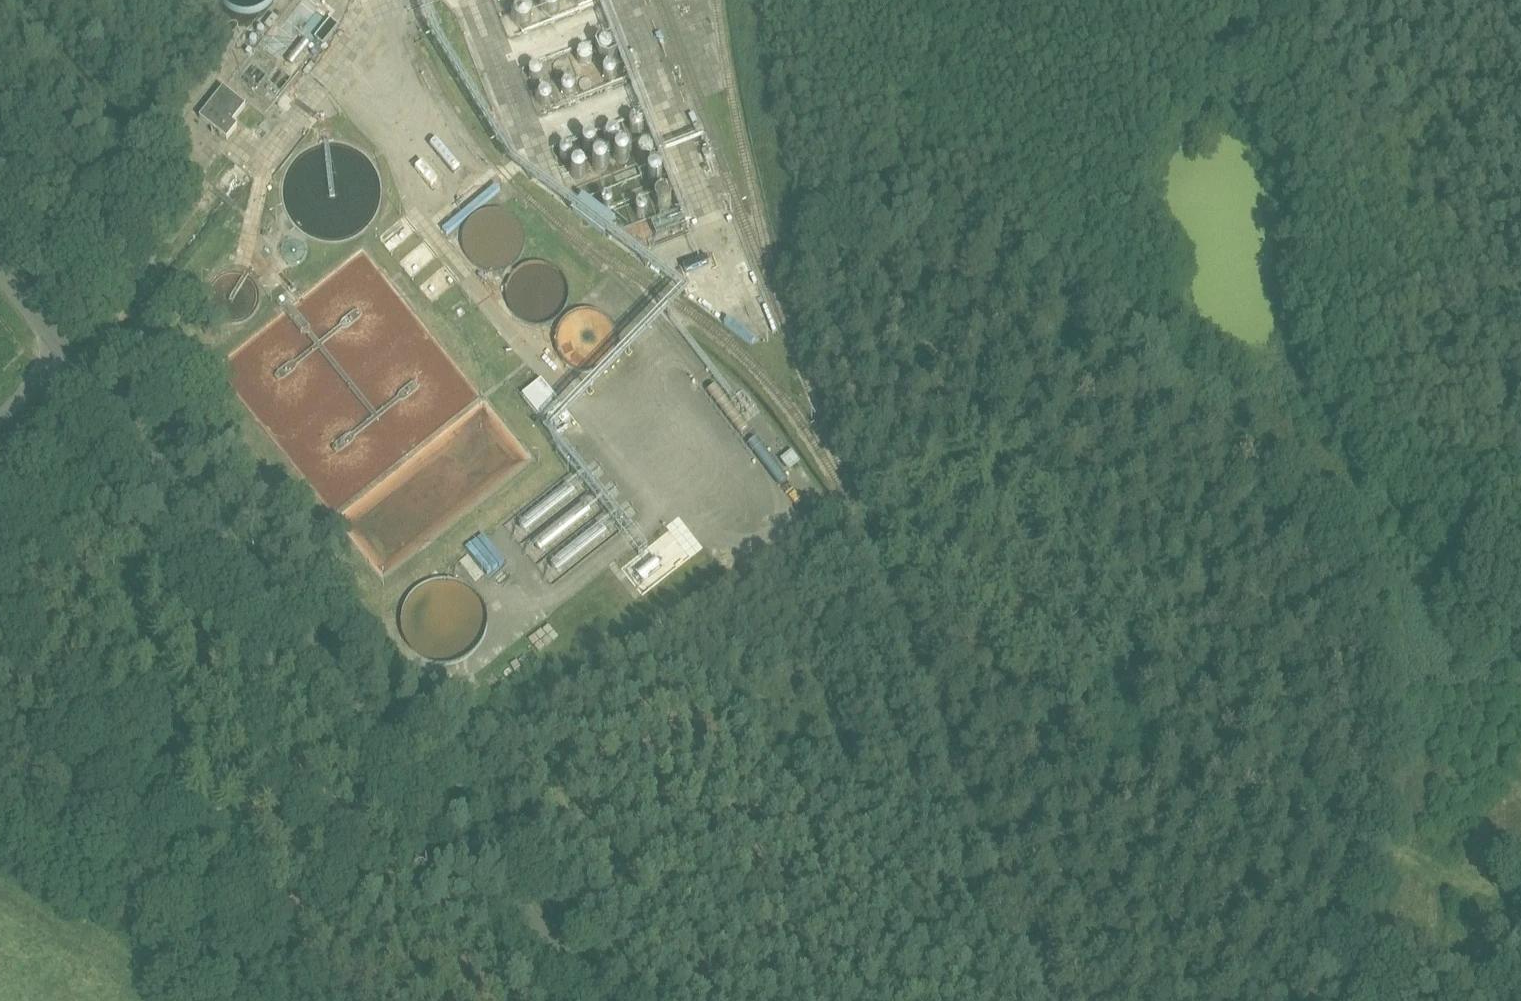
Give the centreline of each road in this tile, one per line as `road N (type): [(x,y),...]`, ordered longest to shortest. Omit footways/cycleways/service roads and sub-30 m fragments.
road 1 (unclassified): [(583,1000),(58,362)]

